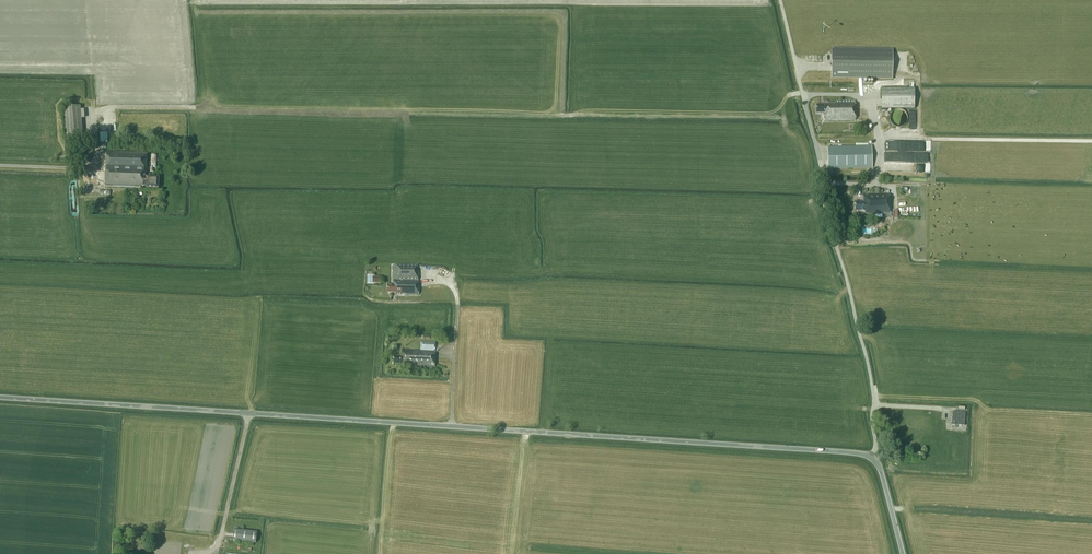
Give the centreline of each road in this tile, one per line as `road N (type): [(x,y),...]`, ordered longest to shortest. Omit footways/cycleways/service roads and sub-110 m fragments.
road 1 (tertiary): [(903,553),(882,474),(866,455),(0,397)]

